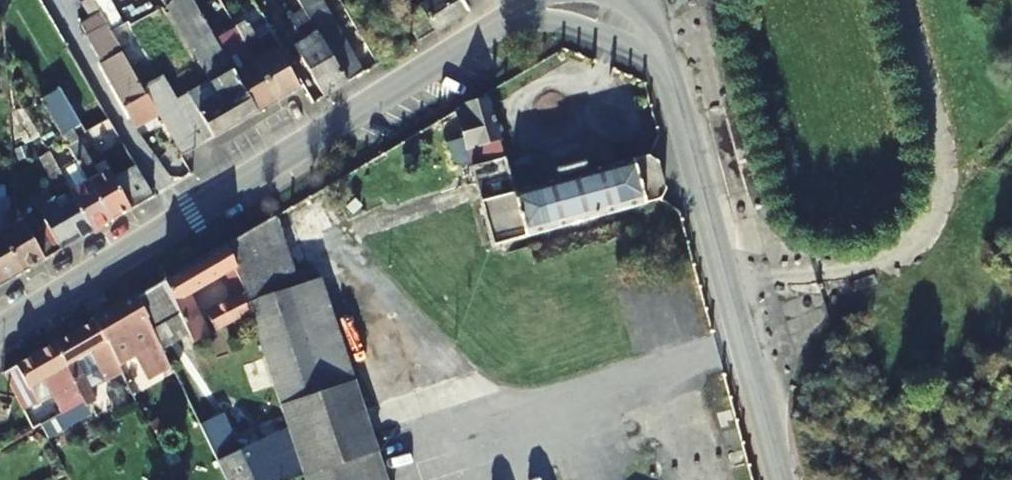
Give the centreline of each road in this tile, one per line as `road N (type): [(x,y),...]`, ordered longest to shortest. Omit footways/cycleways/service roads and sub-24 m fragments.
road 1 (residential): [(0,330),(527,11),(569,9),(609,21),(662,59),(782,479)]

